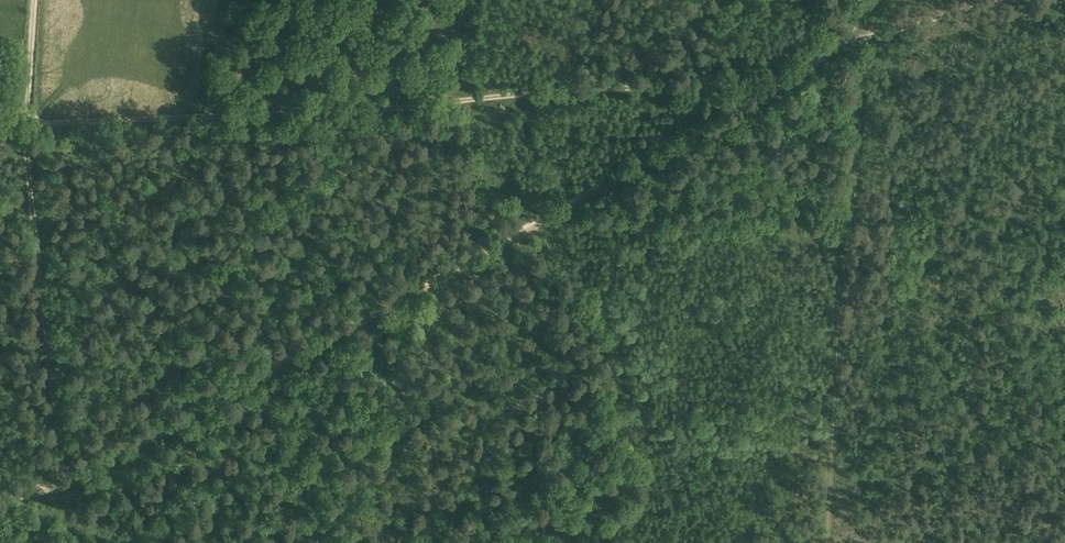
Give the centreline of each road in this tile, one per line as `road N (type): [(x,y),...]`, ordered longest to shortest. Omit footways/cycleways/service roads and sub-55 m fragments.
road 1 (track): [(0,501),(114,462),(806,77),(879,0)]
road 2 (track): [(806,77),(27,125),(33,0)]
road 3 (track): [(27,125),(13,131),(11,143),(69,482)]
road 4 (track): [(824,53),(989,0)]

